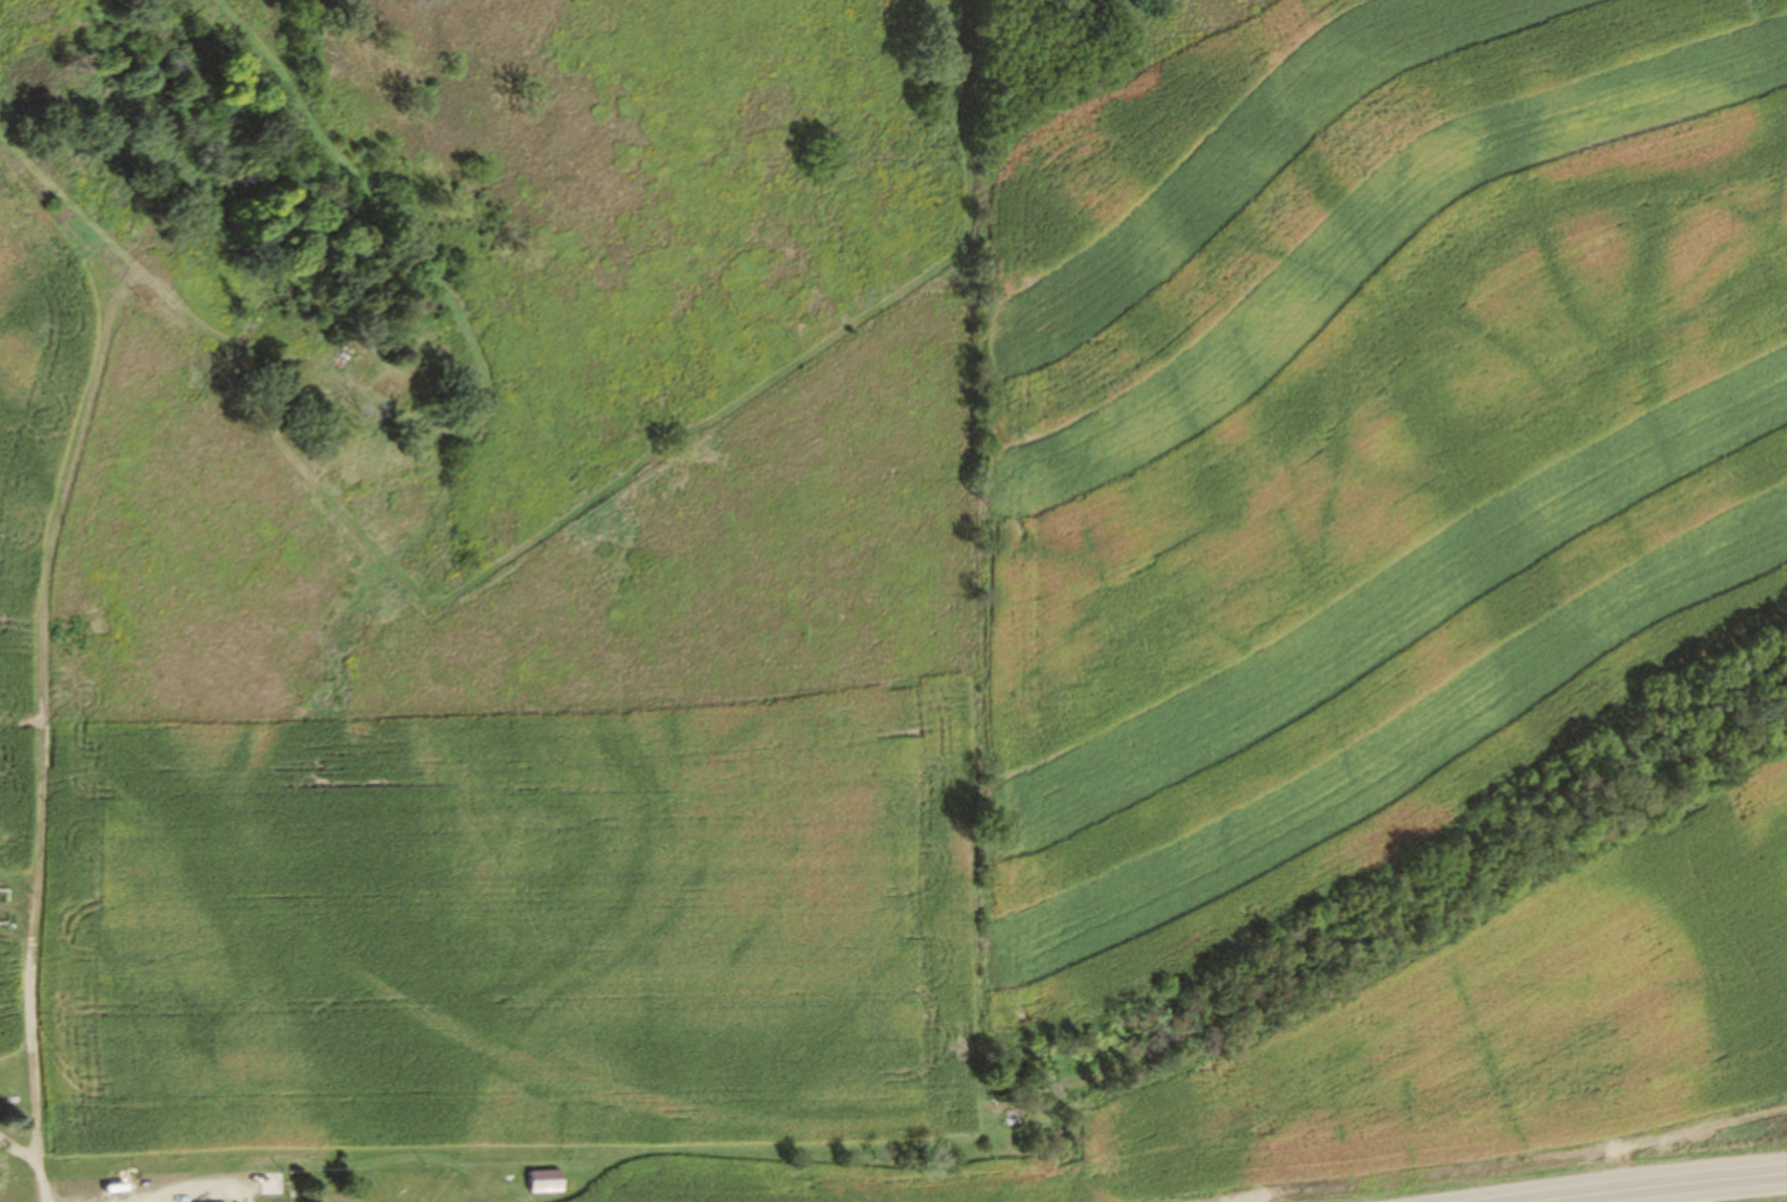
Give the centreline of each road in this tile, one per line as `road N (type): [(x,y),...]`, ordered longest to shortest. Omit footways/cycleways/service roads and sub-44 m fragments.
road 1 (primary): [(1573,1201),(1786,1176)]

